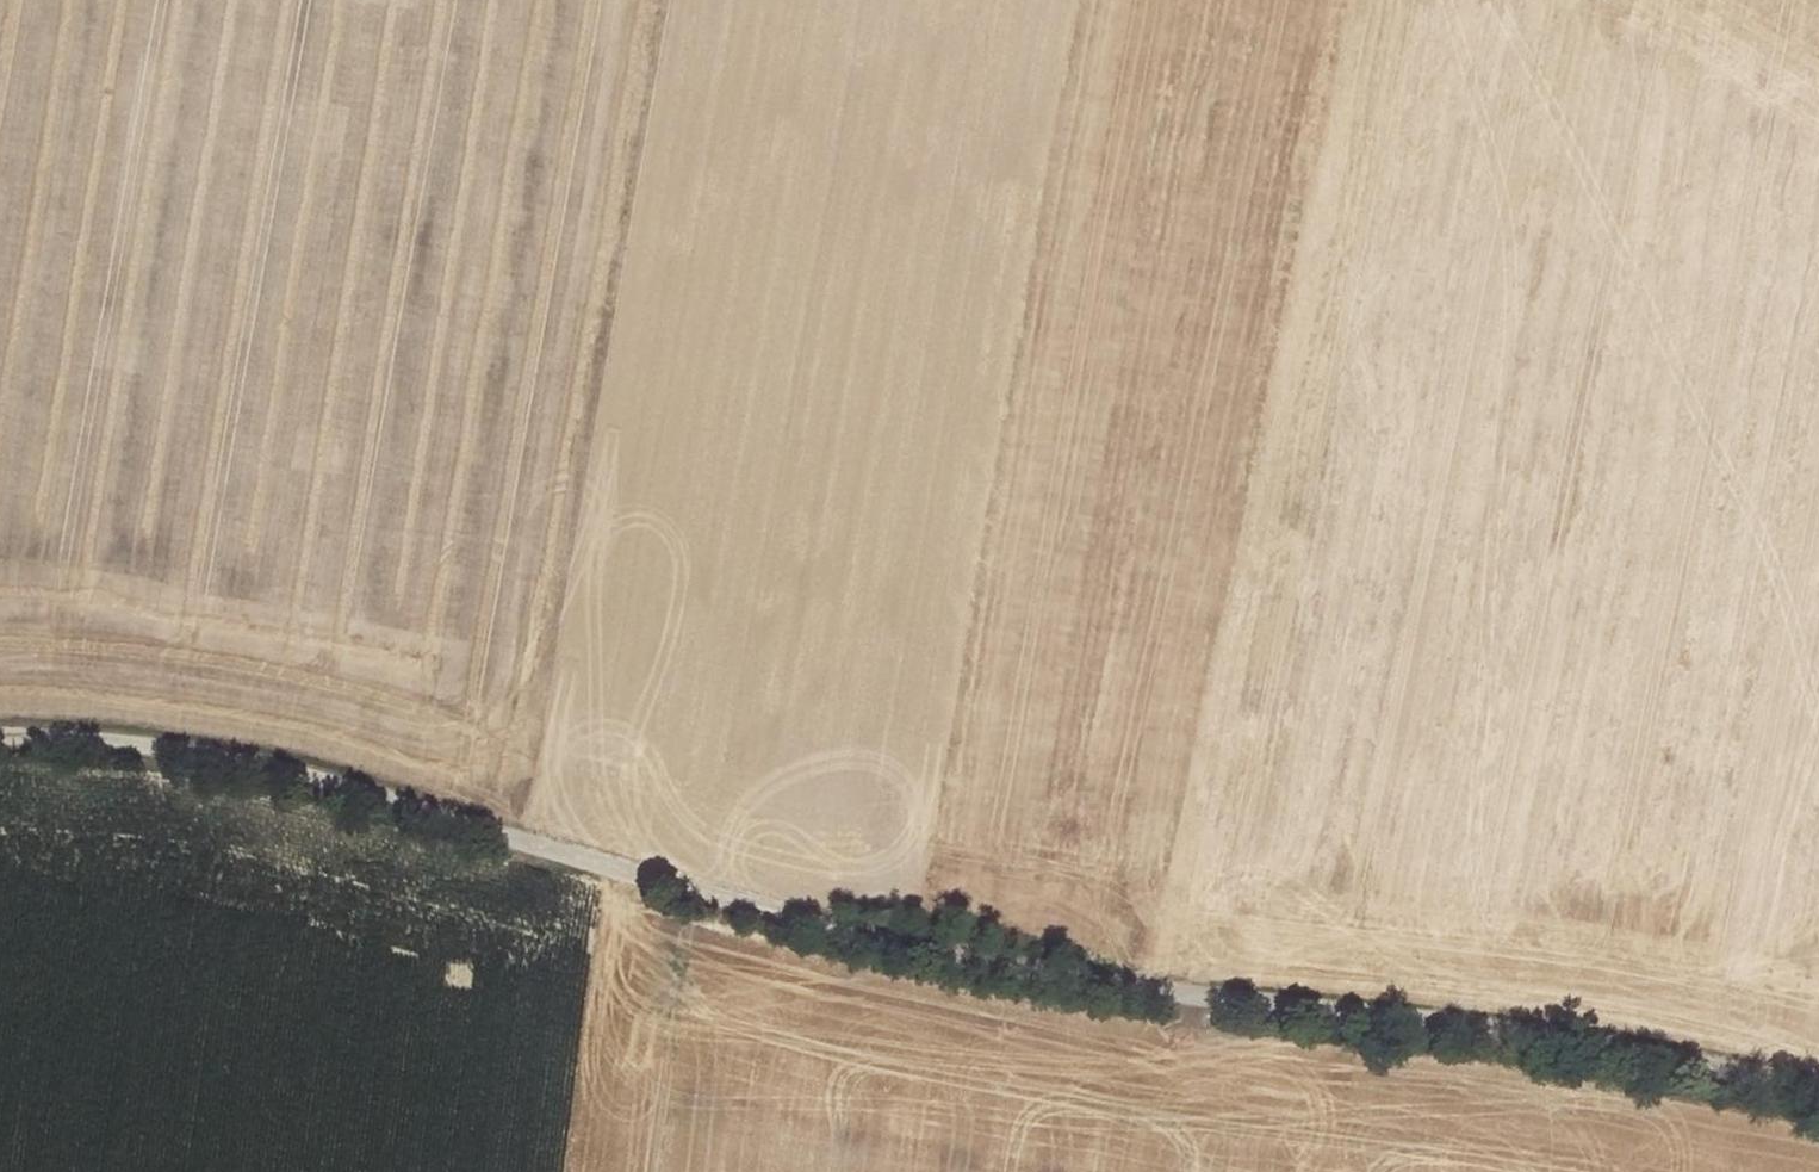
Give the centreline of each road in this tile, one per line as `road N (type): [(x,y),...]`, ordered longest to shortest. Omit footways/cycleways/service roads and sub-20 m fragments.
road 1 (unclassified): [(1818,1087),(1583,1041),(952,961),(460,818)]
road 2 (track): [(460,818),(120,748),(0,745)]

